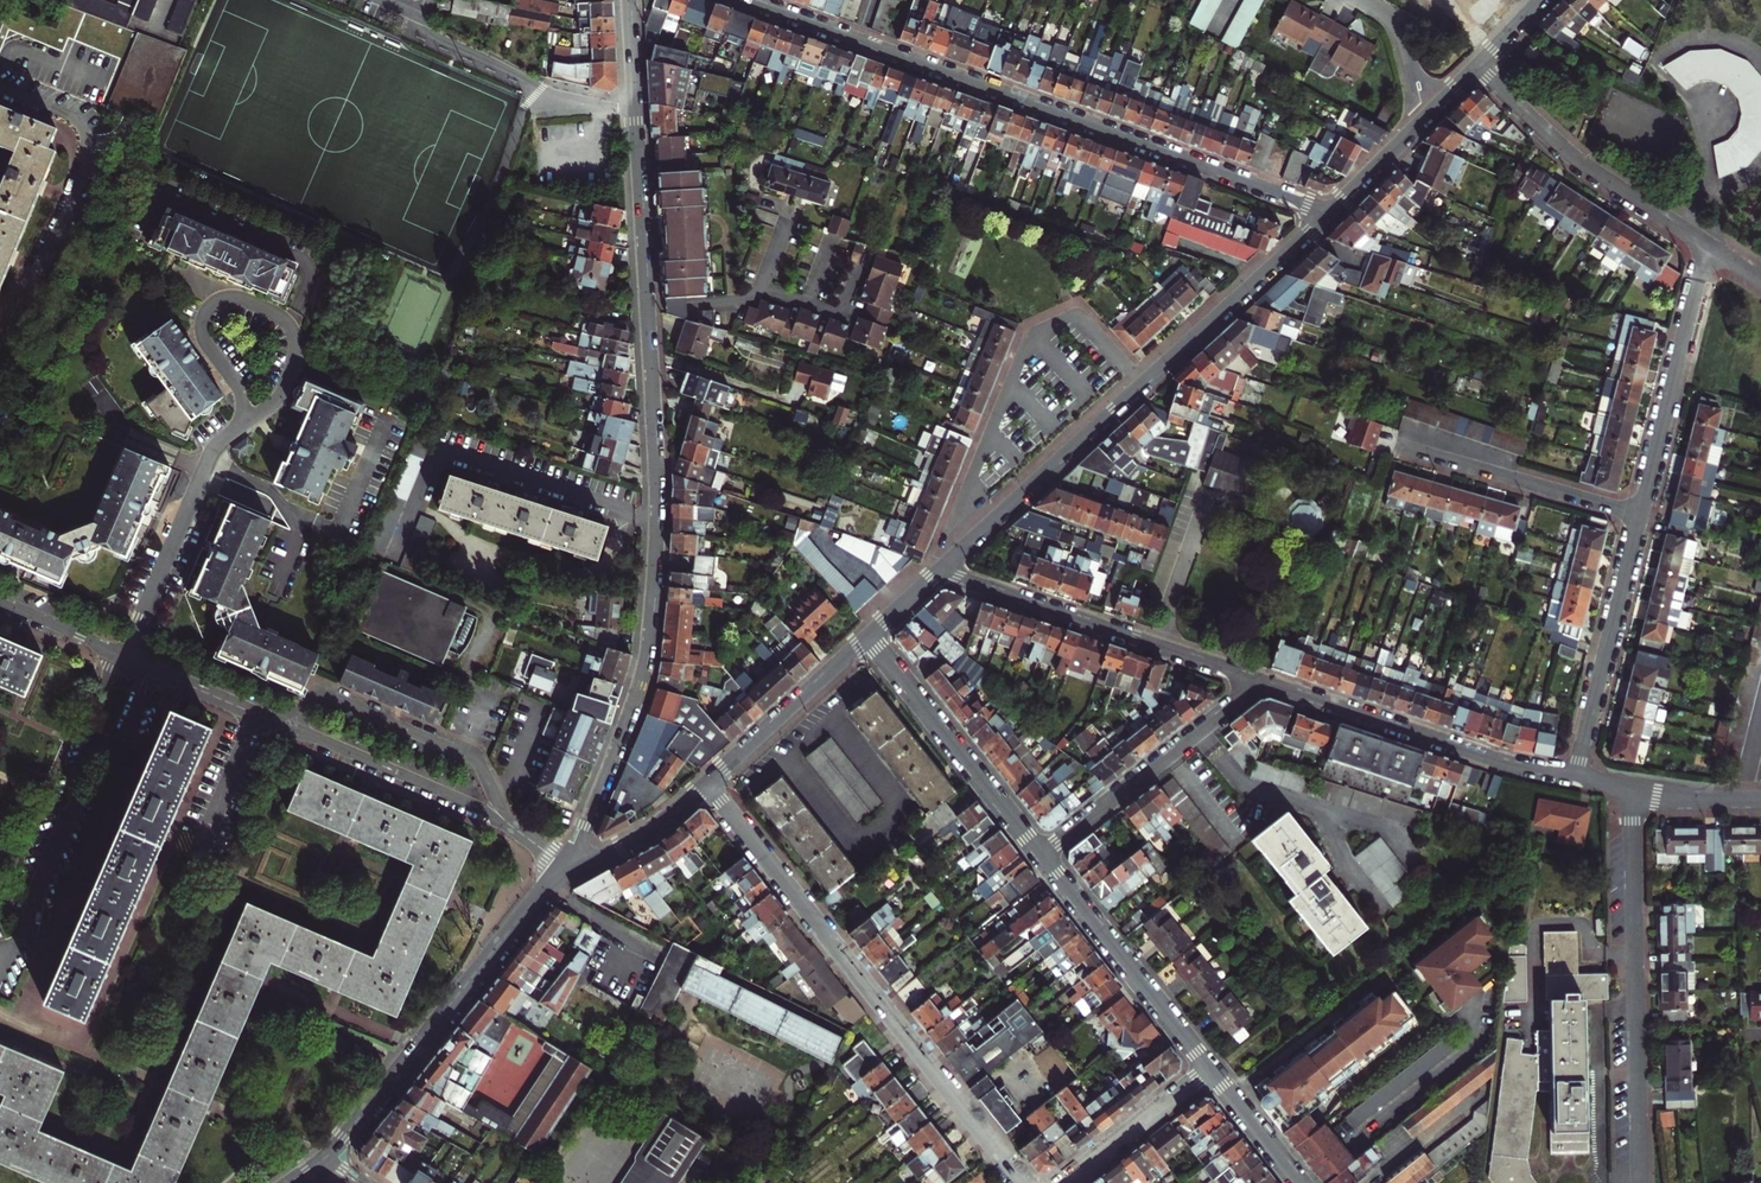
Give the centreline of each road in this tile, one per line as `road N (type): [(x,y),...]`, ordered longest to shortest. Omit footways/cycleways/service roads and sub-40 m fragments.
road 1 (tertiary): [(567,862),(636,690),(650,612),(654,477),(632,111)]
road 2 (residential): [(1327,214),(743,0)]
road 3 (tertiary): [(939,572),(1327,214)]
road 4 (residential): [(707,784),(1023,1182)]
road 5 (residential): [(1631,789),(1640,1182)]
road 6 (tertiary): [(326,1157),(567,862)]
road 7 (residential): [(1263,682),(939,572)]
road 8 (residential): [(242,425),(282,389),(295,341),(278,315),(230,298),(207,308),(202,331),(237,384),(244,415)]
road 9 (residential): [(1576,776),(1505,763),(1263,682)]
road 10 (residential): [(1477,67),(1582,165),(1707,245)]
road 11 (residential): [(1040,853),(1263,682)]
road 12 (residential): [(382,0),(428,34),(548,93),(632,111)]
road 13 (residential): [(870,636),(1040,853)]
road 14 (residential): [(1639,511),(1707,245)]
road 15 (residential): [(1040,853),(1209,1068)]
road 16 (residential): [(1576,776),(1639,511)]
road 17 (residential): [(127,658),(210,454),(242,425)]
road 18 (residential): [(512,826),(475,760),(324,693),(306,704)]
road 19 (residential): [(1639,511),(1395,446)]
road 20 (residential): [(308,737),(512,826)]
road 21 (tertiary): [(707,784),(870,636)]
road 22 (residential): [(1209,1068),(1061,1182)]
road 23 (tertiary): [(567,862),(589,863),(632,840),(707,784)]
road 24 (residential): [(127,658),(268,720)]
road 25 (residential): [(1209,1068),(1301,1182)]
road 26 (tertiary): [(1327,214),(1426,115)]
road 27 (residential): [(0,603),(127,658)]
road 28 (residential): [(1426,115),(1394,24),(1361,0)]
road 29 (residential): [(1631,789),(1760,800)]

